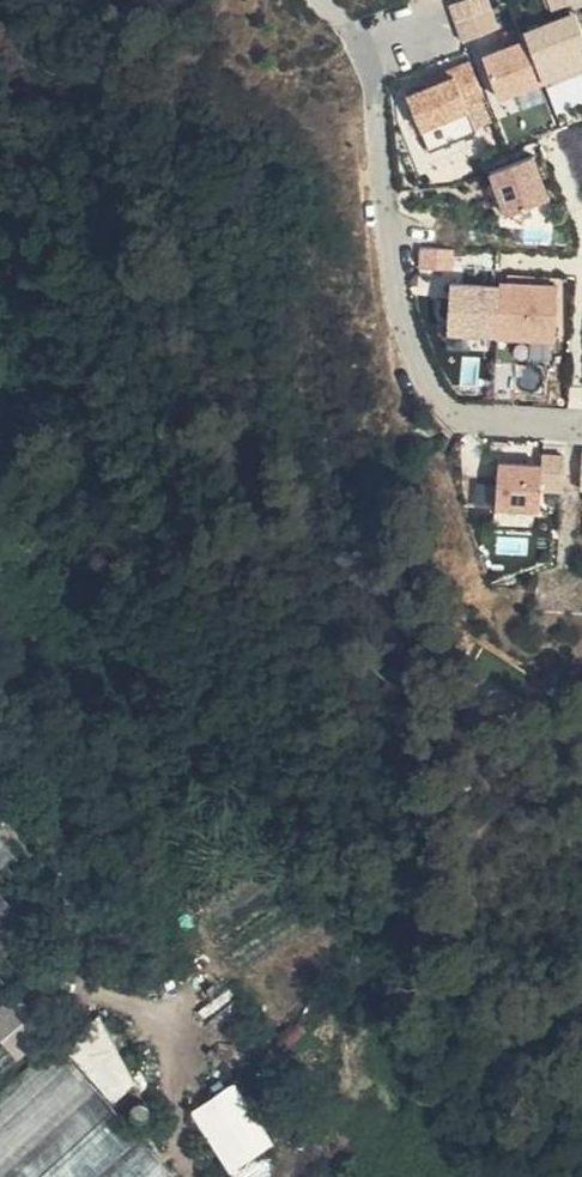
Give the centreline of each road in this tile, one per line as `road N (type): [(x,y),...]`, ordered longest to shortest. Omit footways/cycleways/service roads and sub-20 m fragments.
road 1 (residential): [(313,0),(346,36),(377,97),(388,256),(438,401),(461,420),(581,427)]

